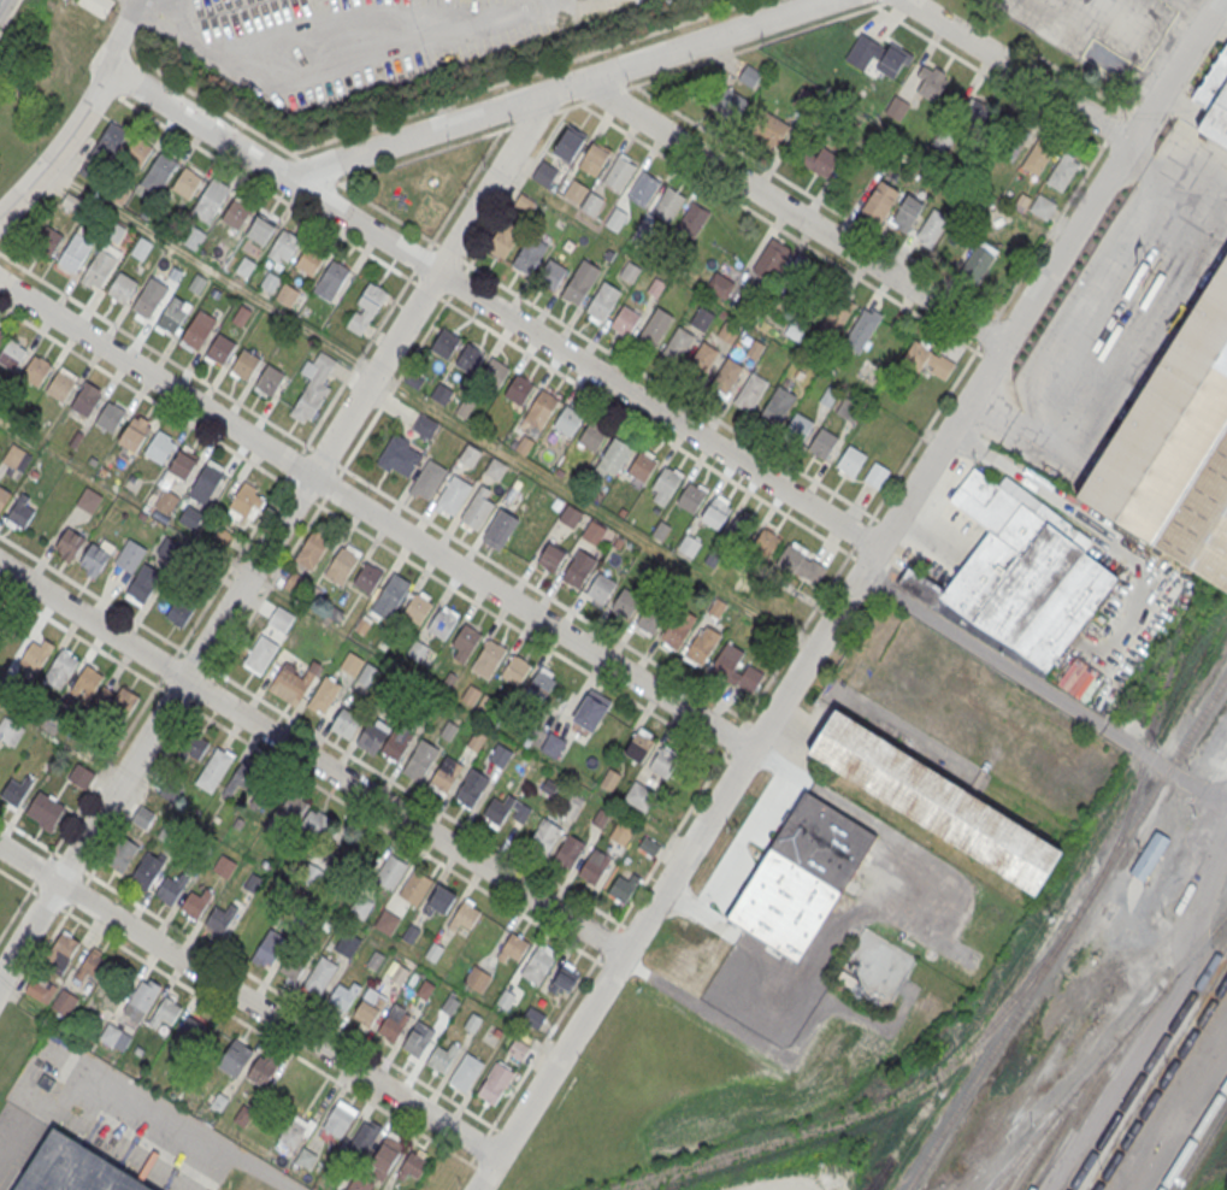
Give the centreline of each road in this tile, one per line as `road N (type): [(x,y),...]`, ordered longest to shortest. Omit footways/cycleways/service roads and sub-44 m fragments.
road 1 (residential): [(1219,0),(475,1189)]
road 2 (residential): [(549,93),(0,981)]
road 3 (residential): [(878,547),(149,88),(118,81),(95,102)]
road 4 (residential): [(750,750),(0,283)]
road 5 (residential): [(623,954),(0,566)]
road 6 (residential): [(500,1154),(0,843)]
road 7 (residential): [(830,0),(290,176)]
road 8 (residential): [(1004,344),(584,82)]
road 9 (residential): [(1131,142),(901,0)]
road 10 (residential): [(95,102),(0,217)]

